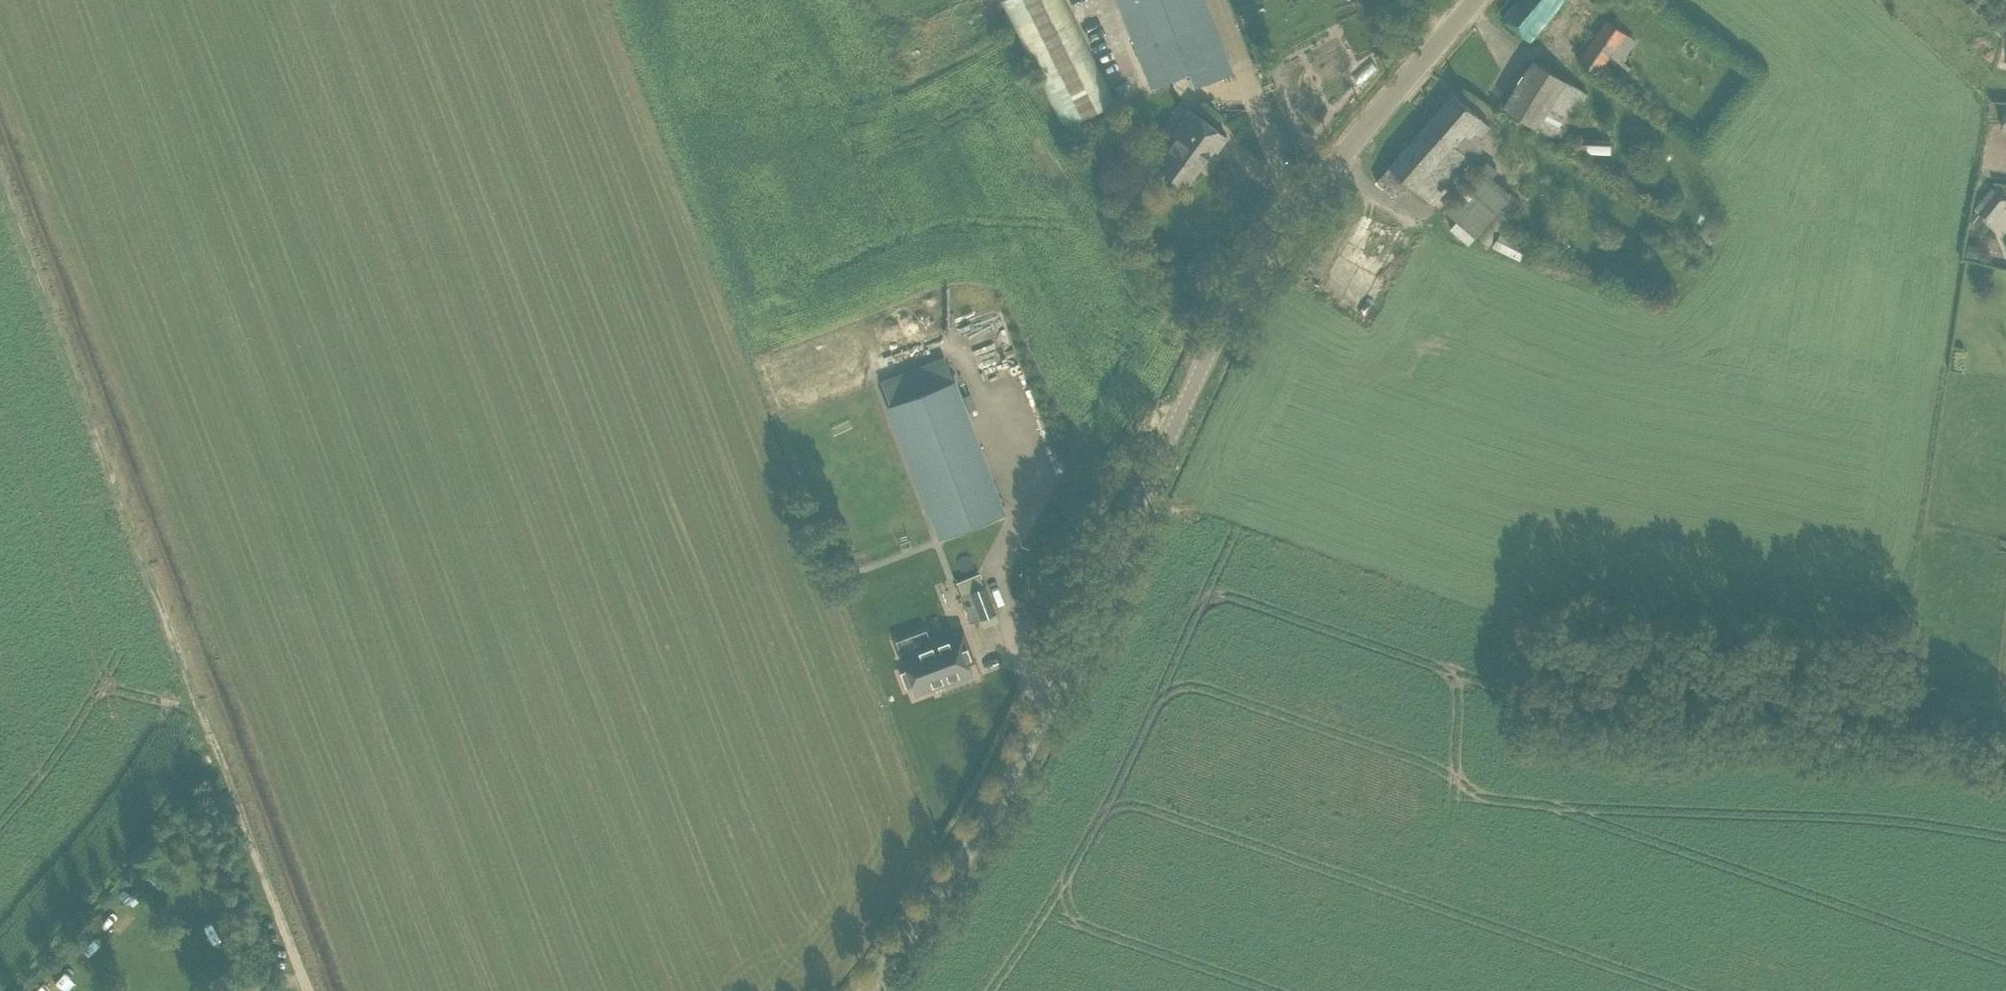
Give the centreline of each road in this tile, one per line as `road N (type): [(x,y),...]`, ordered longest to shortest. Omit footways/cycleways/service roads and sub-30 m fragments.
road 1 (tertiary): [(863,990),(995,803),(1217,335),(1258,265),(1335,159),(1474,0)]
road 2 (track): [(312,990),(0,146)]

